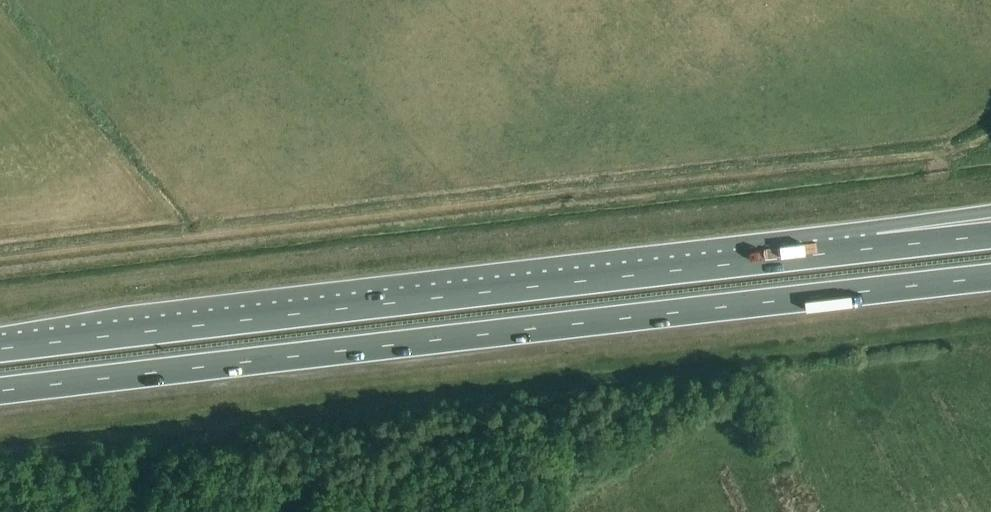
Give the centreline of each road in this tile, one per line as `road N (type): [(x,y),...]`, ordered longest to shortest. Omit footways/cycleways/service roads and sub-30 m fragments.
road 1 (trunk): [(0,393),(990,279)]
road 2 (trunk): [(902,244),(0,348)]

